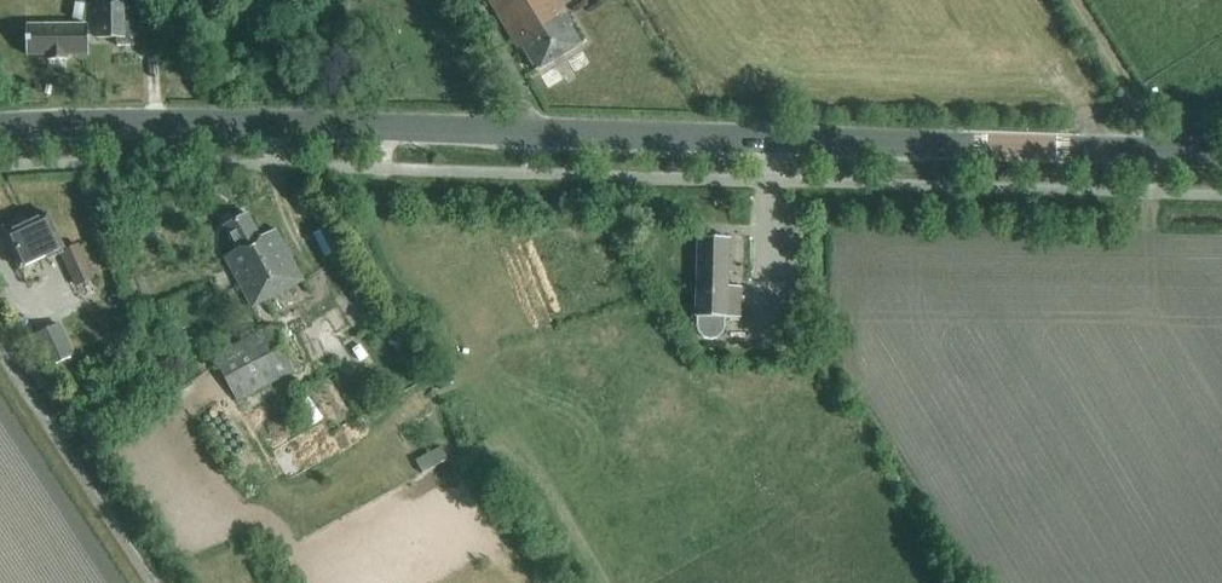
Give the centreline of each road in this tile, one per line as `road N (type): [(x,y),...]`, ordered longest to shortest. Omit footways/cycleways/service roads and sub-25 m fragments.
road 1 (tertiary): [(1221,151),(241,123),(0,126)]
road 2 (track): [(1148,149),(1131,102),(1068,0)]

